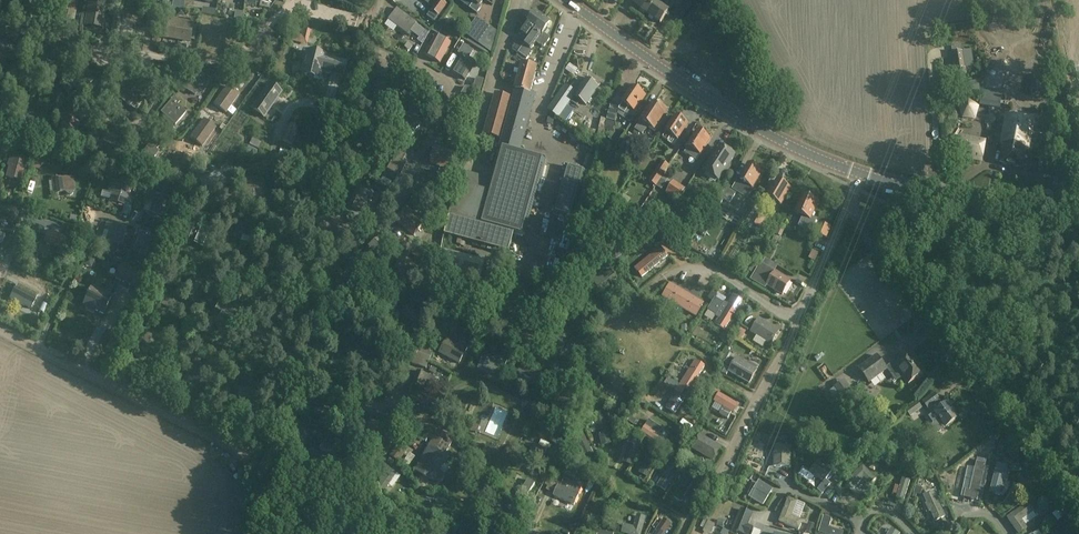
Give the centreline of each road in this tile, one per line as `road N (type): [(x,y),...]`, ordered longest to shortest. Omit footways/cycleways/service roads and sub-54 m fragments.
road 1 (secondary): [(1078,214),(890,181),(796,147),(568,0)]
road 2 (track): [(374,26),(286,368),(256,533)]
road 3 (track): [(382,533),(0,330)]
road 4 (track): [(1078,520),(871,248),(853,201)]

